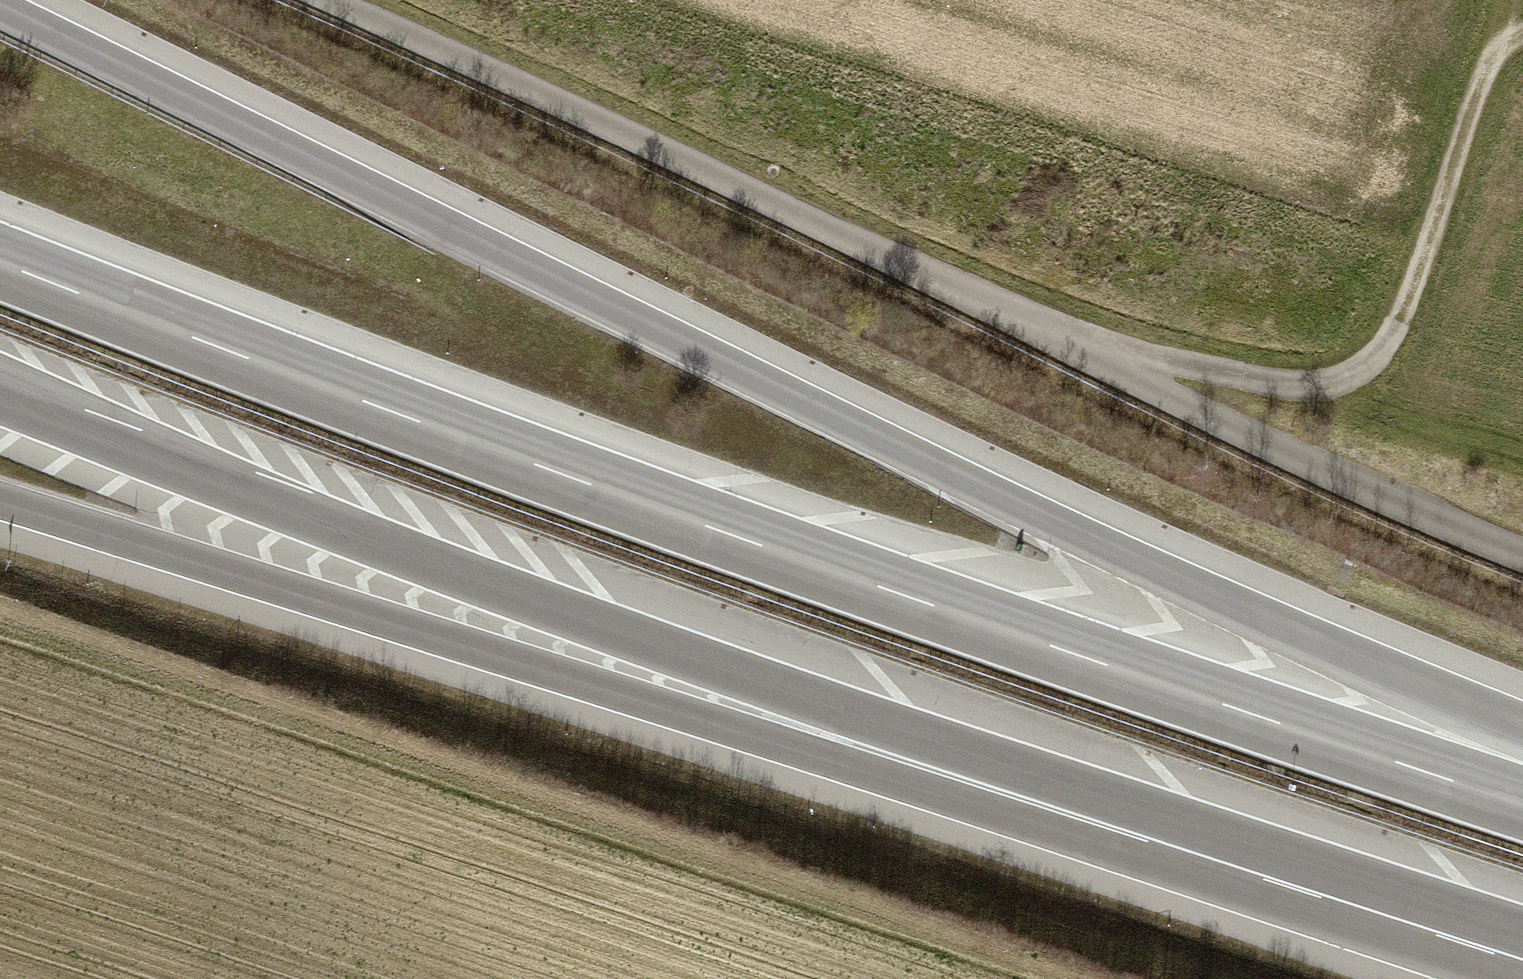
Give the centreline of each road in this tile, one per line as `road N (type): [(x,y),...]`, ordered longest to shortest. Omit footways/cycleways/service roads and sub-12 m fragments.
road 1 (motorway): [(1522,748),(0,7)]
road 2 (motorway): [(1522,798),(701,522),(0,262)]
road 3 (unclassified): [(1522,556),(337,0)]
road 4 (motorway): [(0,387),(1115,832)]
road 5 (primary): [(0,500),(1115,832)]
road 6 (track): [(1145,382),(1318,381),(1357,361),(1398,316),(1517,0)]
road 7 (primary): [(1115,832),(1522,961)]

